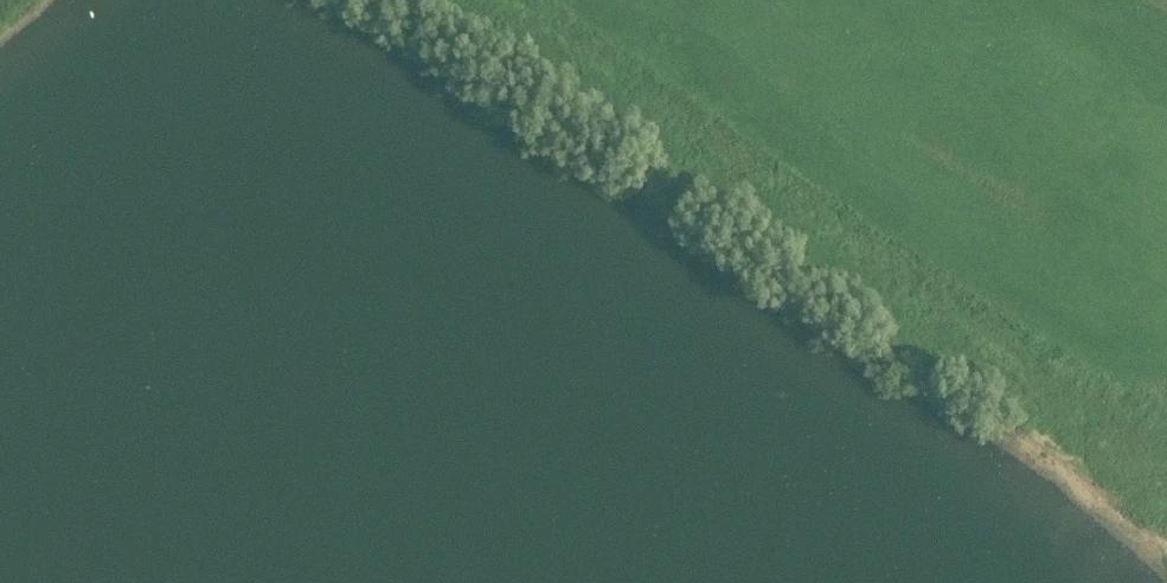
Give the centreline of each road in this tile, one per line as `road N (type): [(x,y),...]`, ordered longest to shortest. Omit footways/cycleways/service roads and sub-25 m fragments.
road 1 (track): [(451,0),(1025,384)]

